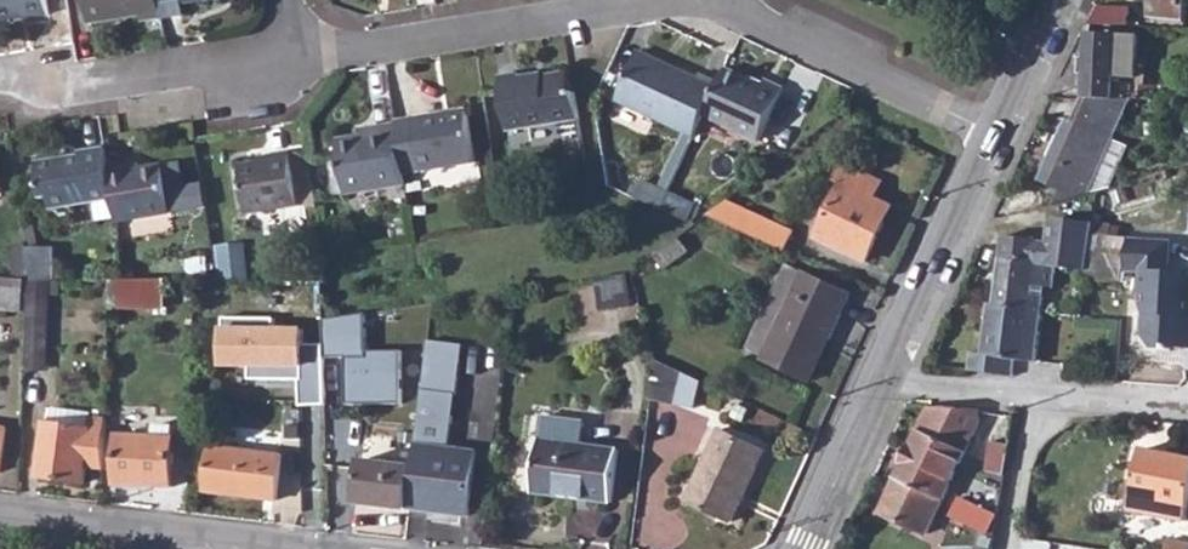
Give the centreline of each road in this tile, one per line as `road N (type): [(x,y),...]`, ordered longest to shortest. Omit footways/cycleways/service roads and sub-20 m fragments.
road 1 (residential): [(690,0),(298,54)]
road 2 (residential): [(879,381),(1187,404)]
road 3 (residential): [(298,54),(76,90),(0,78)]
road 4 (residential): [(990,132),(798,44),(731,0)]
road 5 (secondary): [(990,132),(879,381)]
road 6 (residential): [(245,548),(0,518)]
road 7 (secondary): [(879,381),(806,548)]
road 8 (secondary): [(1052,0),(990,132)]

